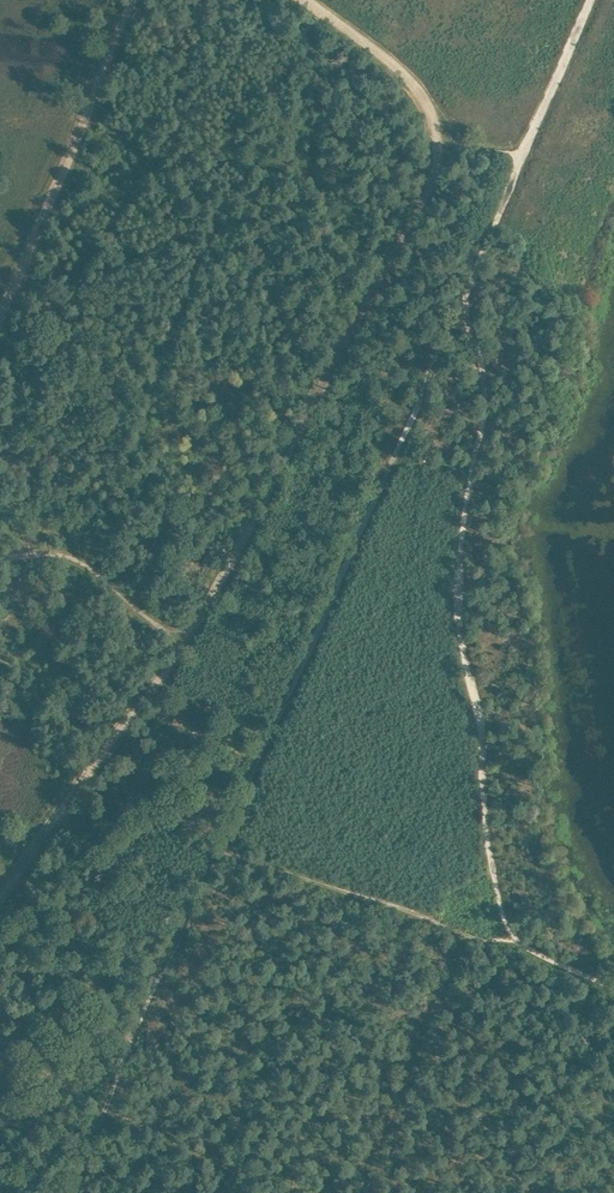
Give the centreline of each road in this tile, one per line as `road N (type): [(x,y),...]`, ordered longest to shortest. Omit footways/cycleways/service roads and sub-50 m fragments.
road 1 (track): [(503,935),(477,738),(456,641),(474,364),(458,312)]
road 2 (track): [(458,312),(590,0)]

